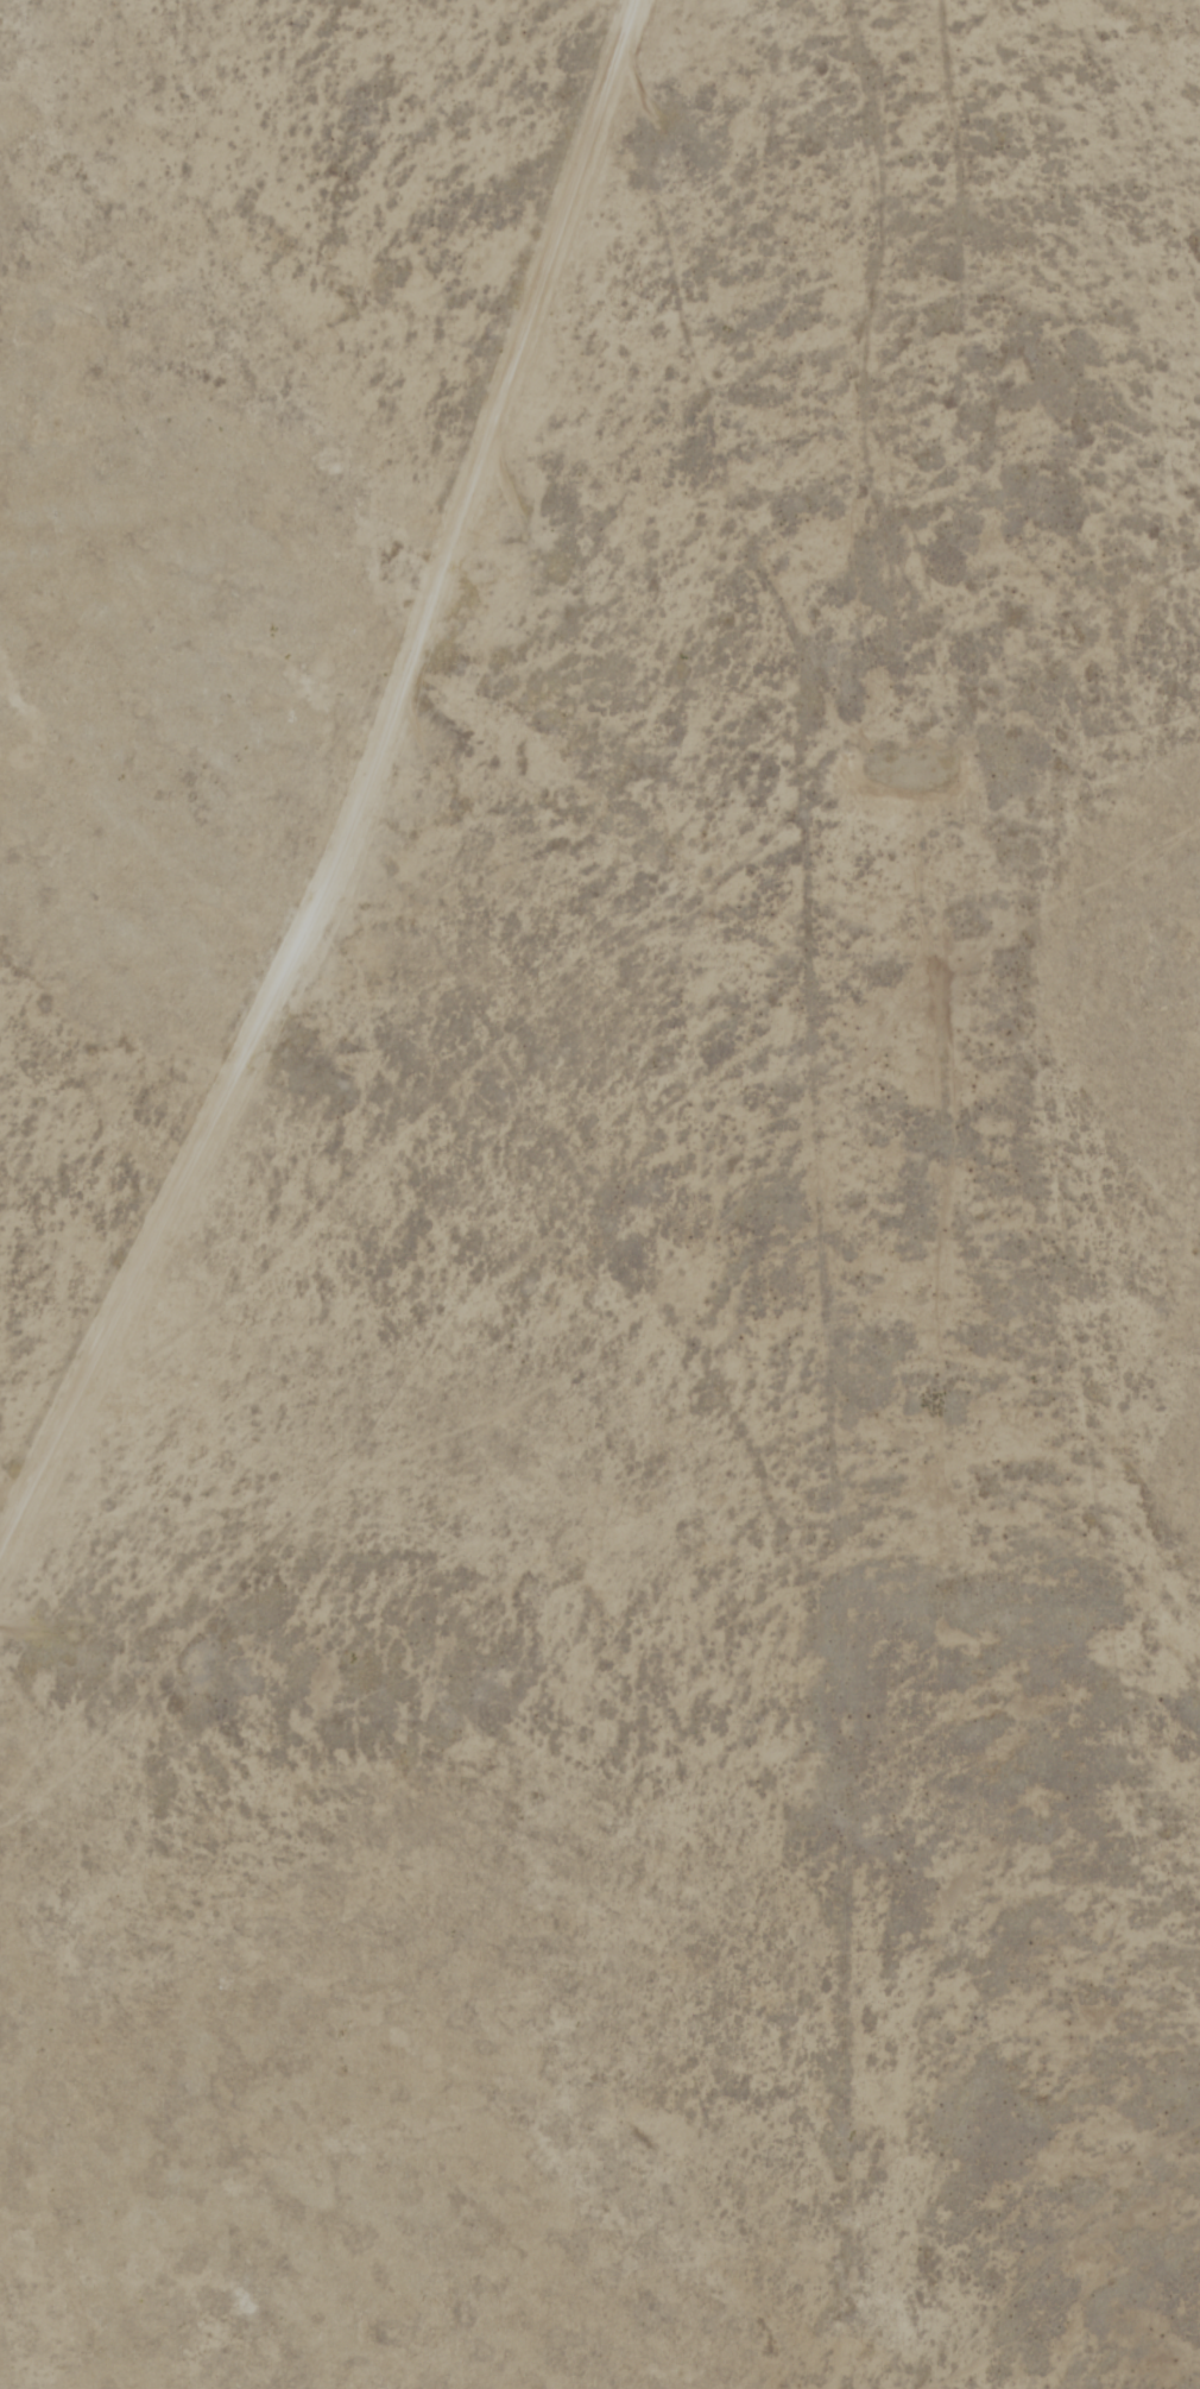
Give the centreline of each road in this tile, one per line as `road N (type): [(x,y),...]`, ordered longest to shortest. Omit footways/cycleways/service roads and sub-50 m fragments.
road 1 (residential): [(0,1706),(88,1548),(320,1065),(441,765),(599,258),(649,0)]

